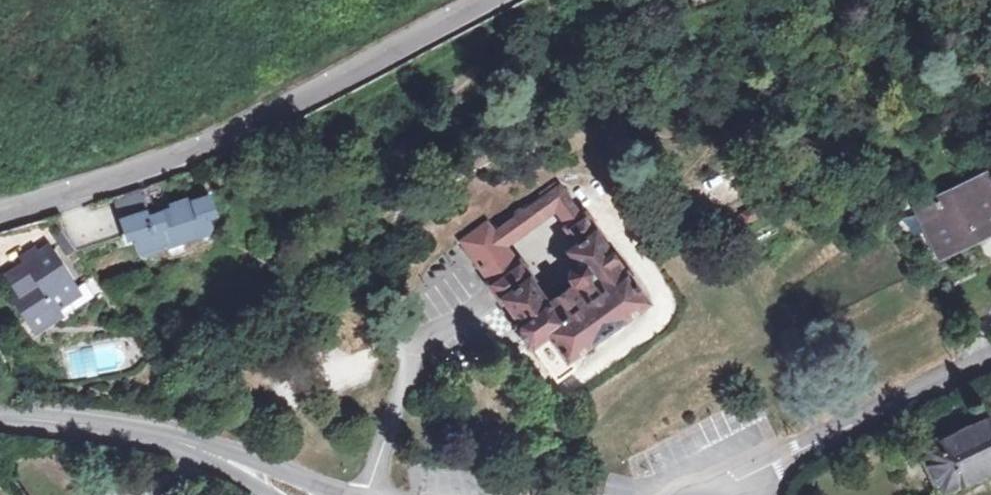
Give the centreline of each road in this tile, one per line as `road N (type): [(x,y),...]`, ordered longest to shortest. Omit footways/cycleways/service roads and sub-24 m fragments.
road 1 (unclassified): [(0,212),(229,135),(492,0)]
road 2 (residential): [(0,422),(161,440),(292,494)]
road 3 (residential): [(990,357),(785,460),(734,494)]
road 4 (residential): [(484,298),(419,344),(368,494)]

